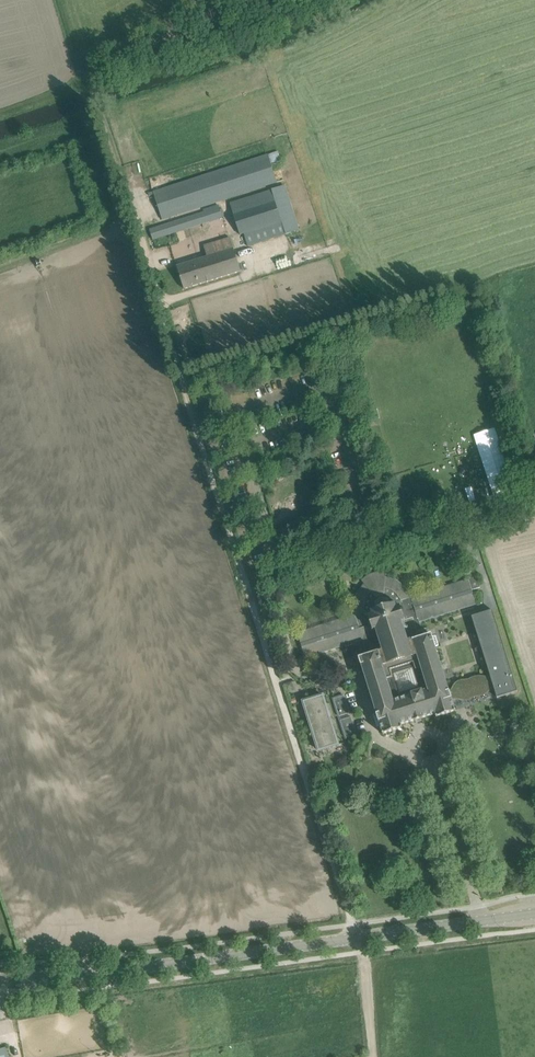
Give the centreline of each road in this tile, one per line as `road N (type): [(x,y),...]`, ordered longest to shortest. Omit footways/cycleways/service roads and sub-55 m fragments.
road 1 (tertiary): [(0,979),(534,913)]
road 2 (track): [(181,372),(101,117)]

